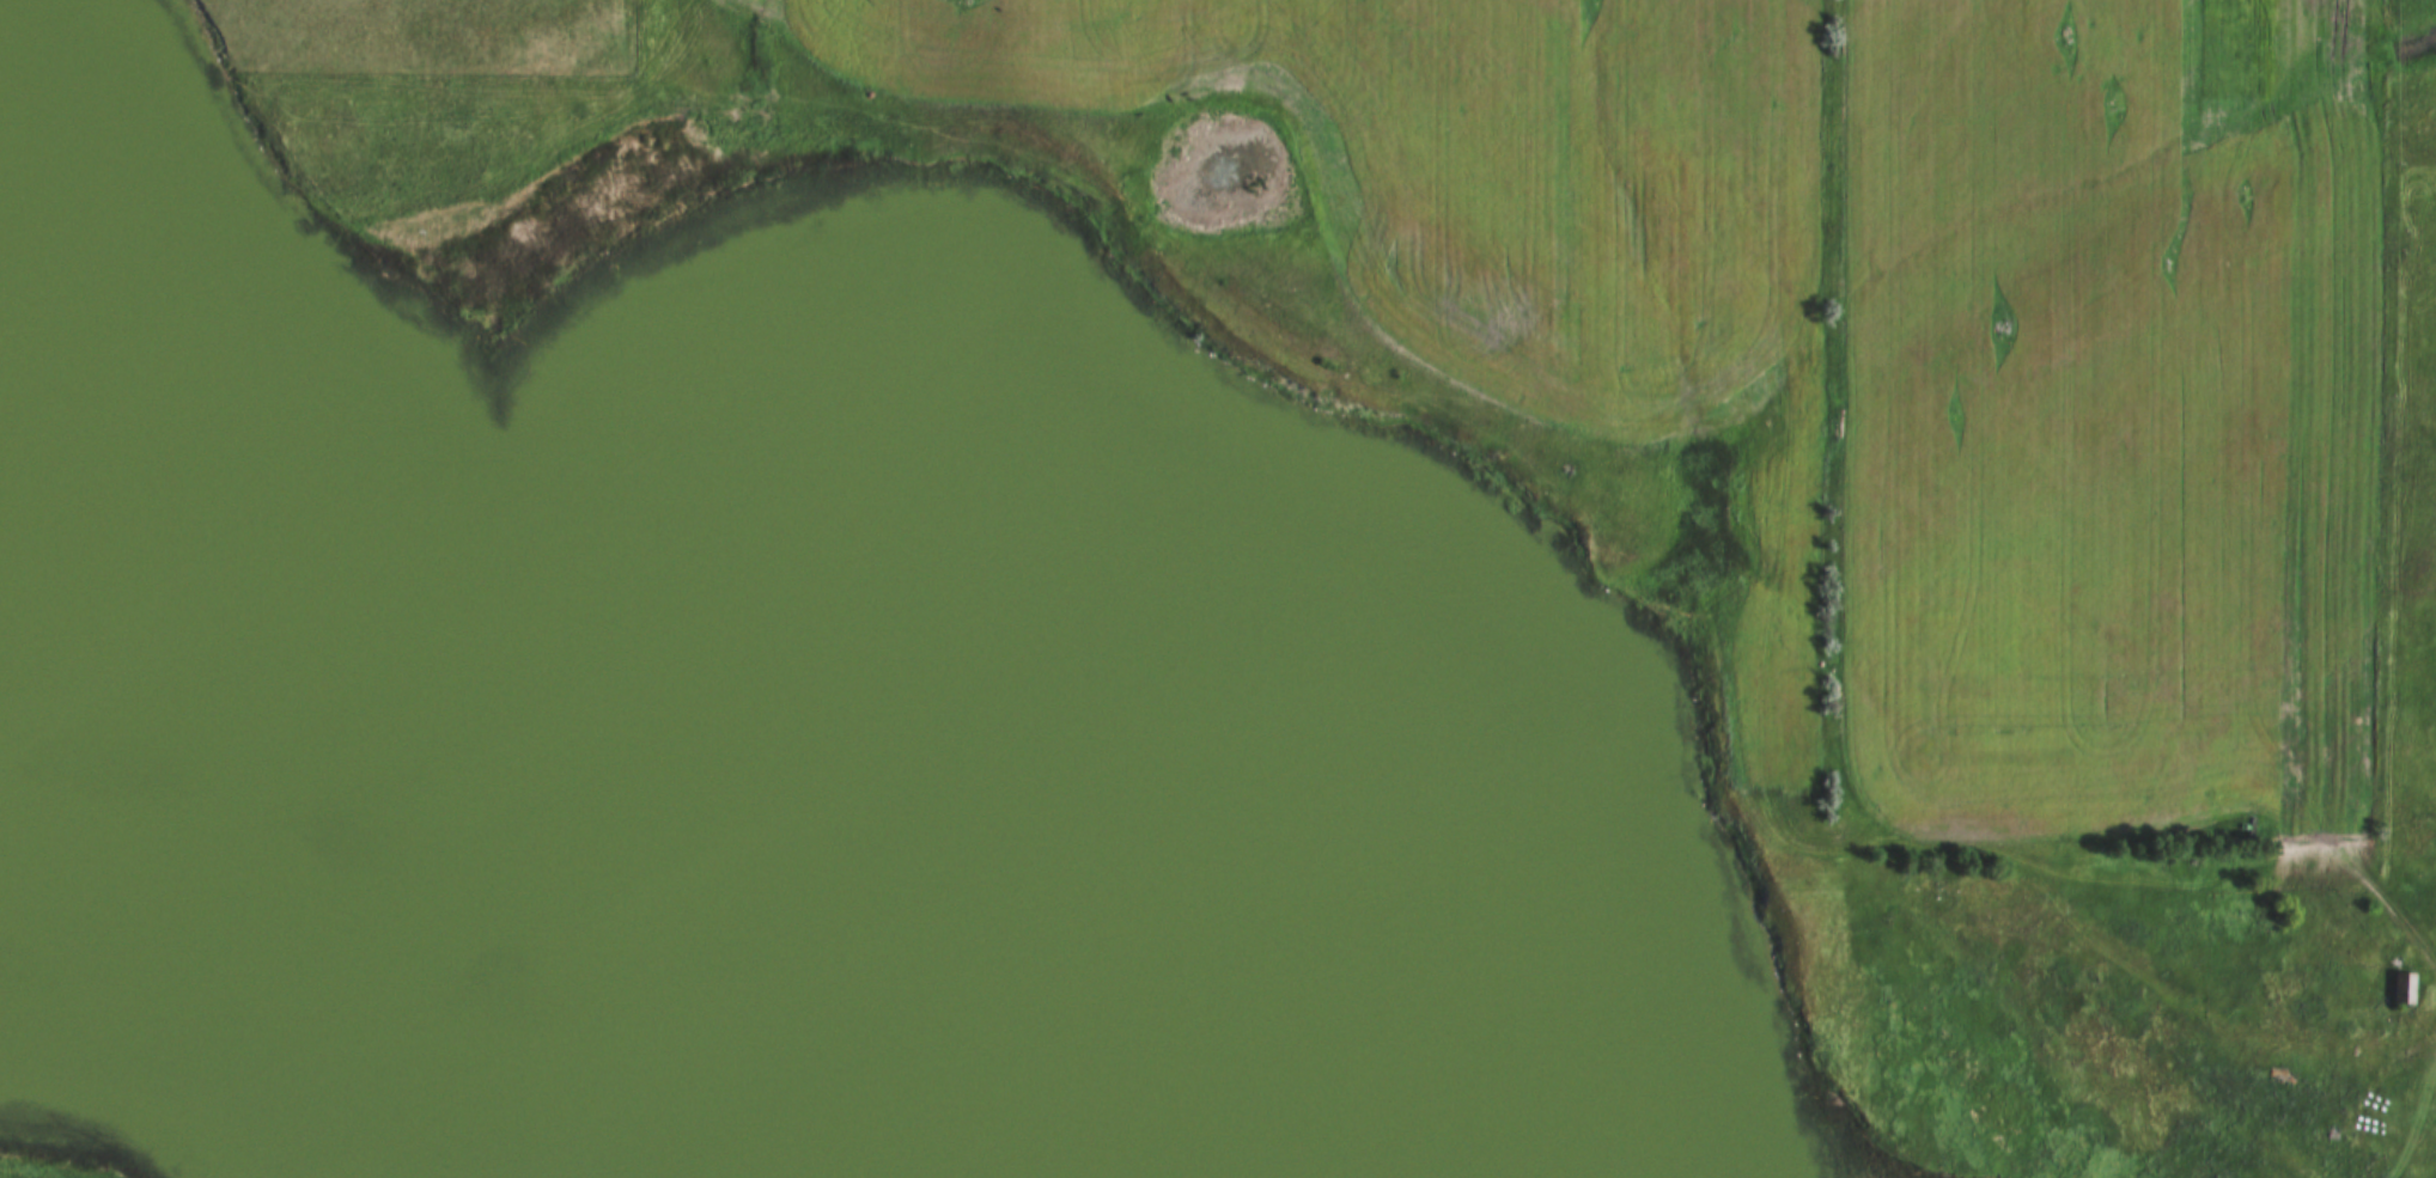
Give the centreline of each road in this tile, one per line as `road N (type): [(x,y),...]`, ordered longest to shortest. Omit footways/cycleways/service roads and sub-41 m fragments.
road 1 (track): [(2343,869),(2381,890),(2435,958)]

